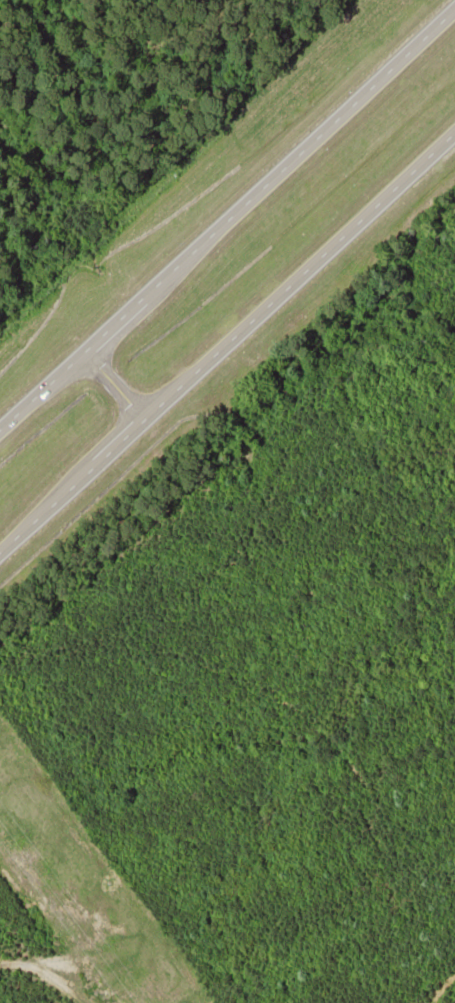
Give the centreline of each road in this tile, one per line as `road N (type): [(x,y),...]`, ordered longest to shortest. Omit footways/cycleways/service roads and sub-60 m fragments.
road 1 (trunk): [(454,10),(0,434)]
road 2 (trunk): [(0,555),(454,132)]

